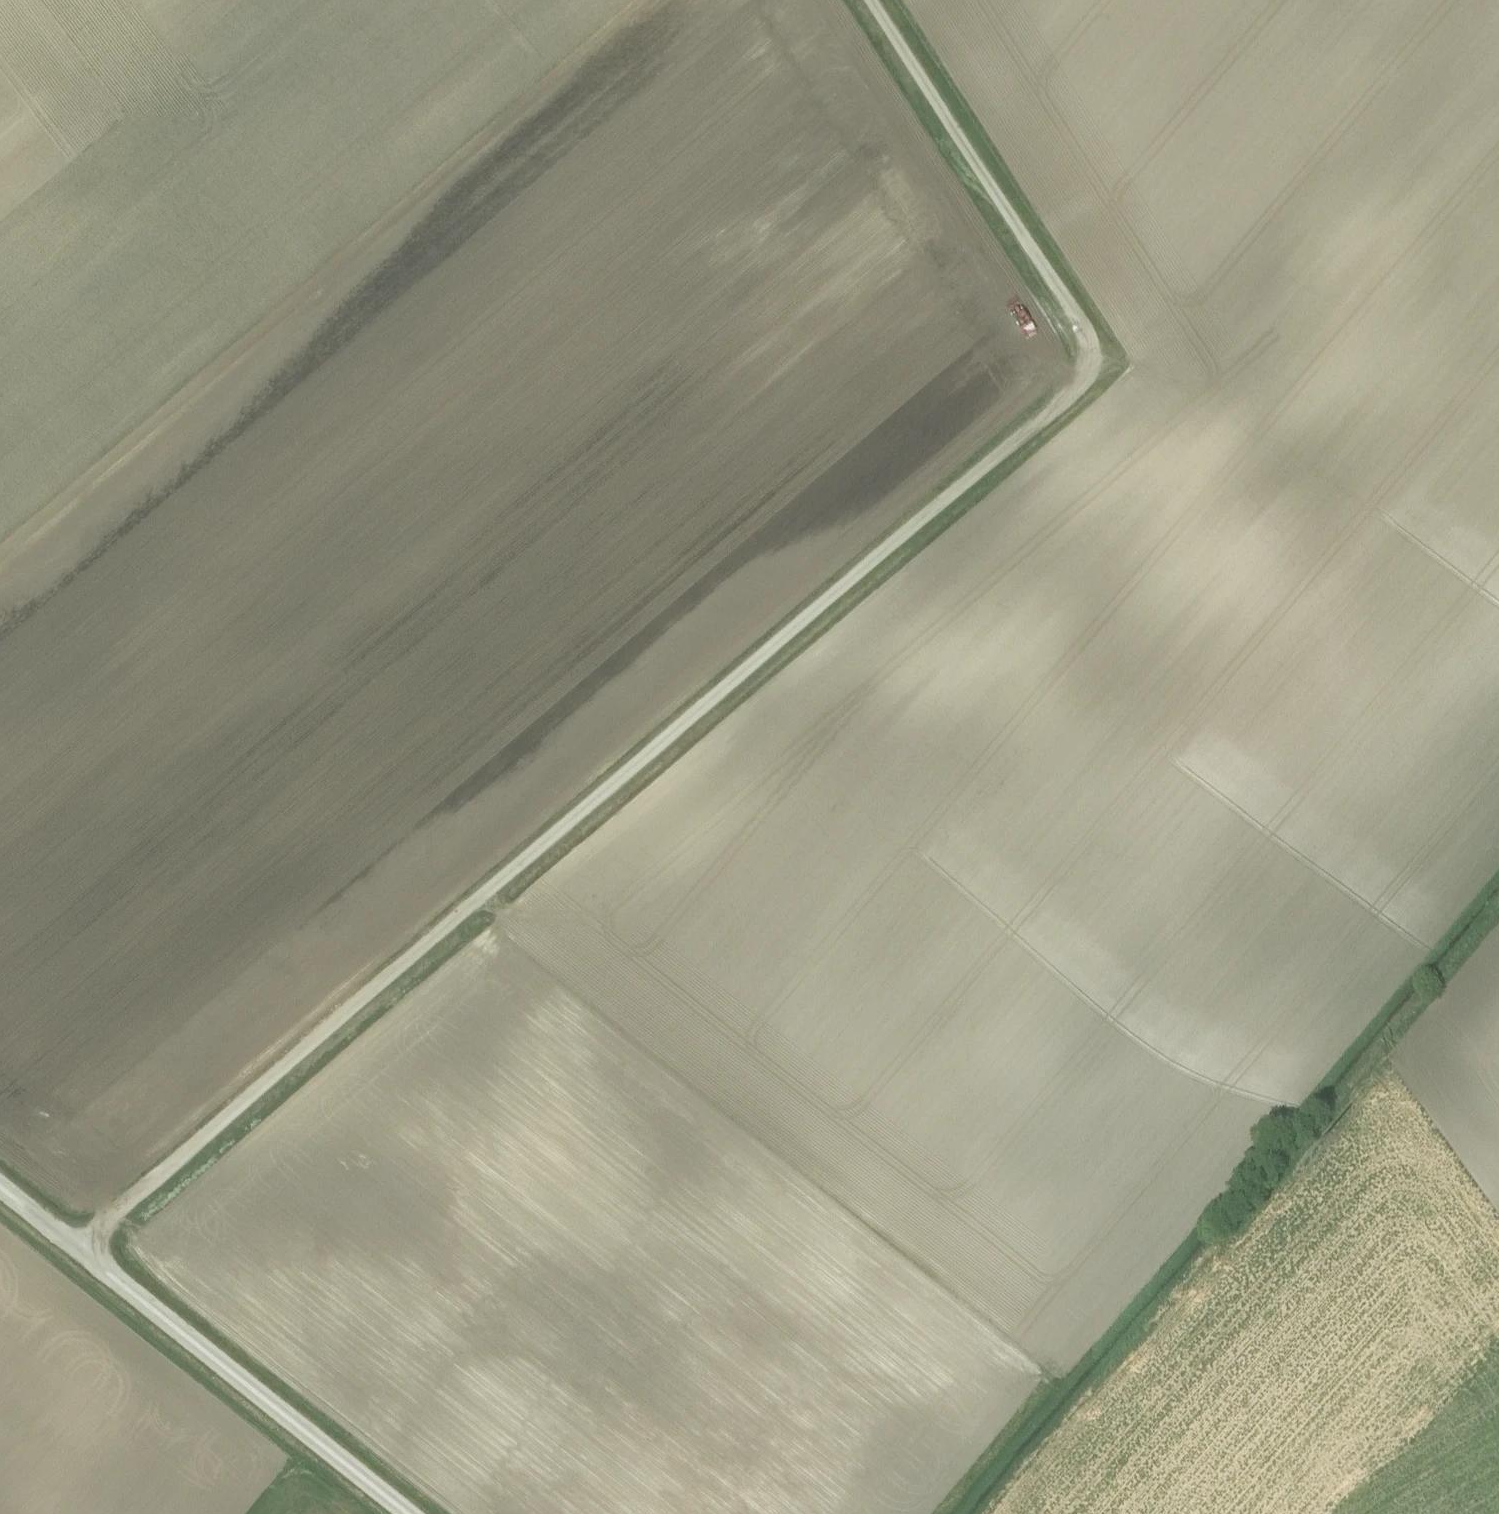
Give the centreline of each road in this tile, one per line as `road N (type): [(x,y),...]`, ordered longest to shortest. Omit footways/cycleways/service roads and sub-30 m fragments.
road 1 (track): [(871,0),(1078,320),(1085,348),(1068,395),(77,1246)]
road 2 (track): [(405,1513),(0,1184)]

